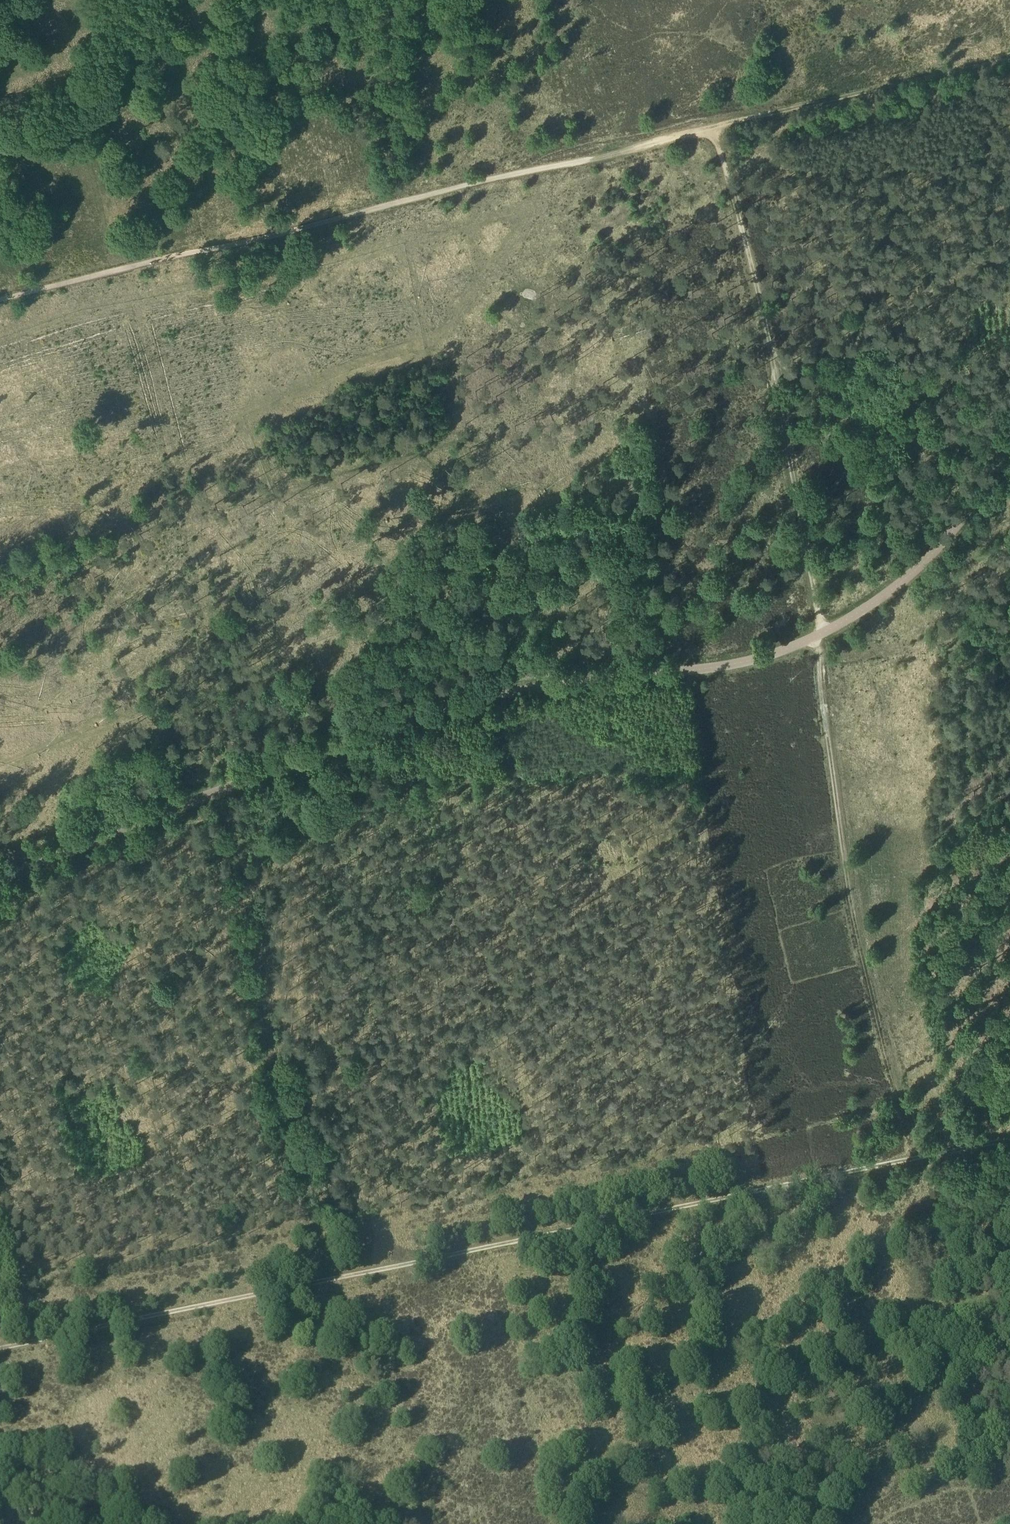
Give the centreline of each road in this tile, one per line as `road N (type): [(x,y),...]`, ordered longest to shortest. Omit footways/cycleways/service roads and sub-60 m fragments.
road 1 (unclassified): [(0,880),(534,686),(813,649),(887,602),(958,521),(1009,431)]
road 2 (track): [(715,129),(748,253),(834,754),(907,1089),(933,1158)]
road 3 (track): [(1009,59),(0,304)]
road 4 (track): [(1009,1141),(0,1349)]
road 5 (track): [(324,1279),(302,1197),(245,826)]

